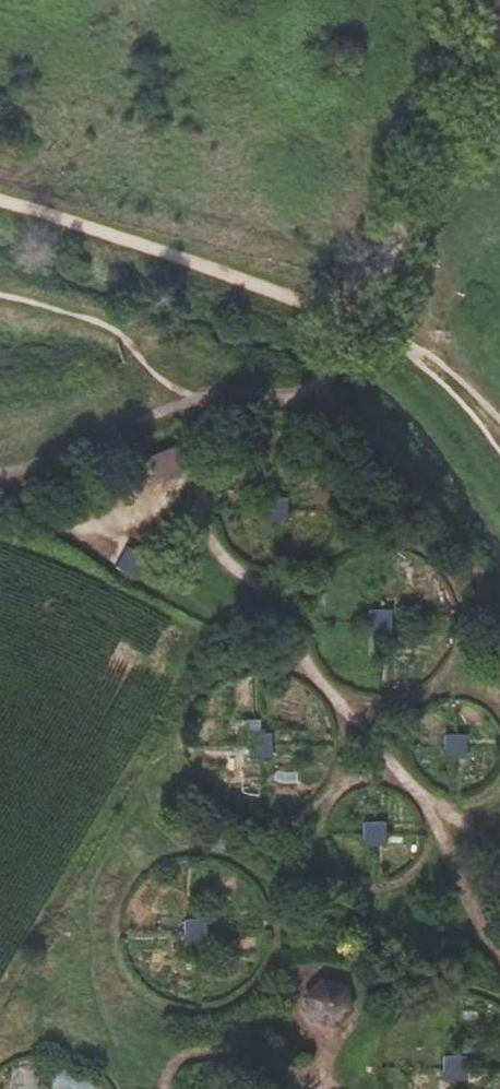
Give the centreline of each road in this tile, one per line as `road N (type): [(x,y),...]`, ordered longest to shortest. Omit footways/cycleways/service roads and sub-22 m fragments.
road 1 (track): [(373,314),(0,197)]
road 2 (track): [(202,401),(114,329),(0,300)]
road 3 (track): [(499,434),(425,351),(373,314)]

